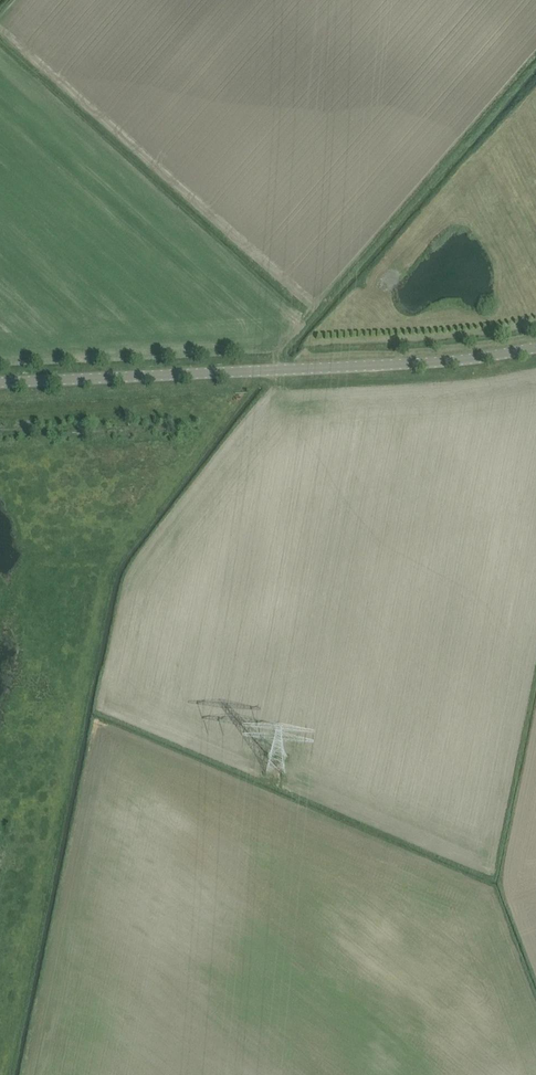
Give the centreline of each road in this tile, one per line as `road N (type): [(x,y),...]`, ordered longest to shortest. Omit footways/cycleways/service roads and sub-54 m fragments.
road 1 (unclassified): [(0,382),(461,360),(535,347)]

